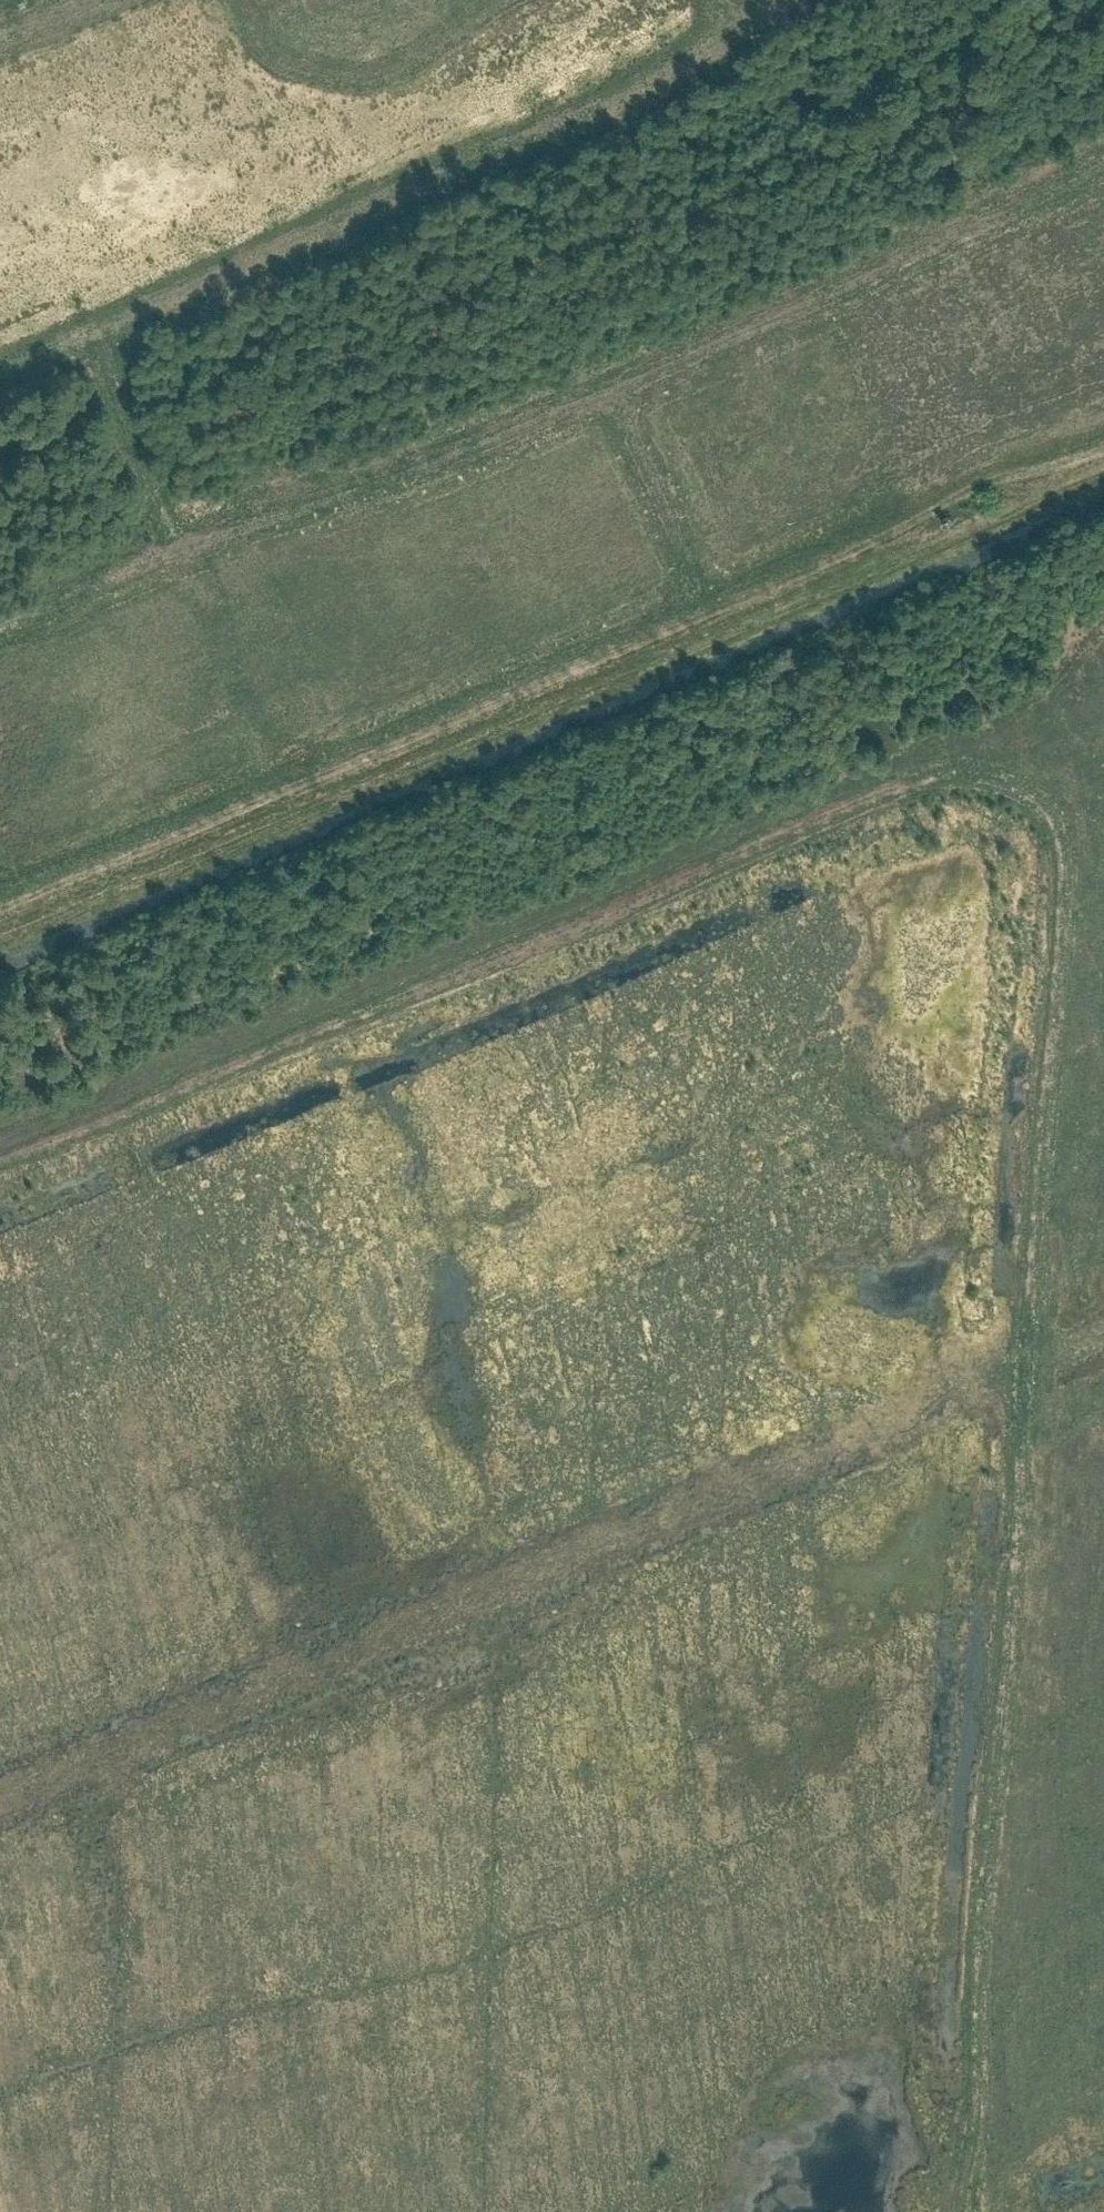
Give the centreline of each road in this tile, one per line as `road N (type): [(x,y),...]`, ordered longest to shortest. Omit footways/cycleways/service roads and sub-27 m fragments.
road 1 (track): [(0,935),(1103,476)]

